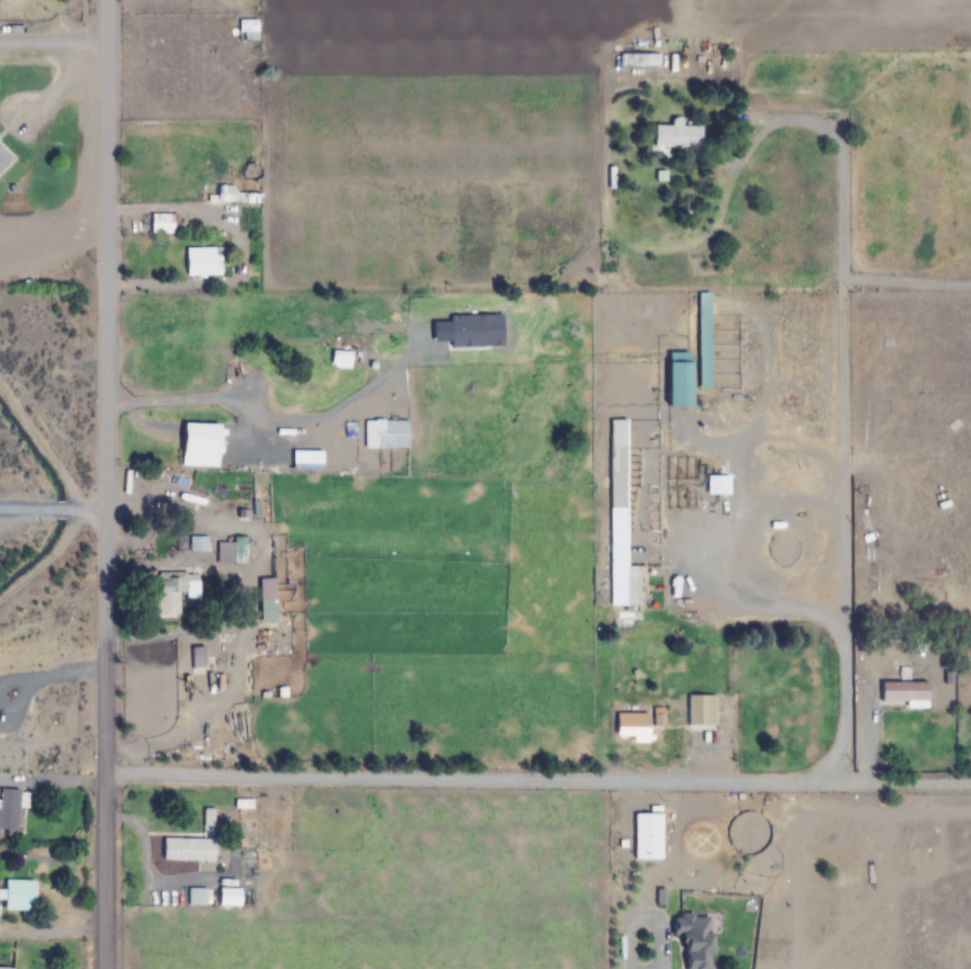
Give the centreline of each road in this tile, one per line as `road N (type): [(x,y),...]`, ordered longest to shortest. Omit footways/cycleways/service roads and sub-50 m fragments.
road 1 (residential): [(970,780),(108,778)]
road 2 (residential): [(108,778),(105,0)]
road 3 (residential): [(108,968),(108,778)]

